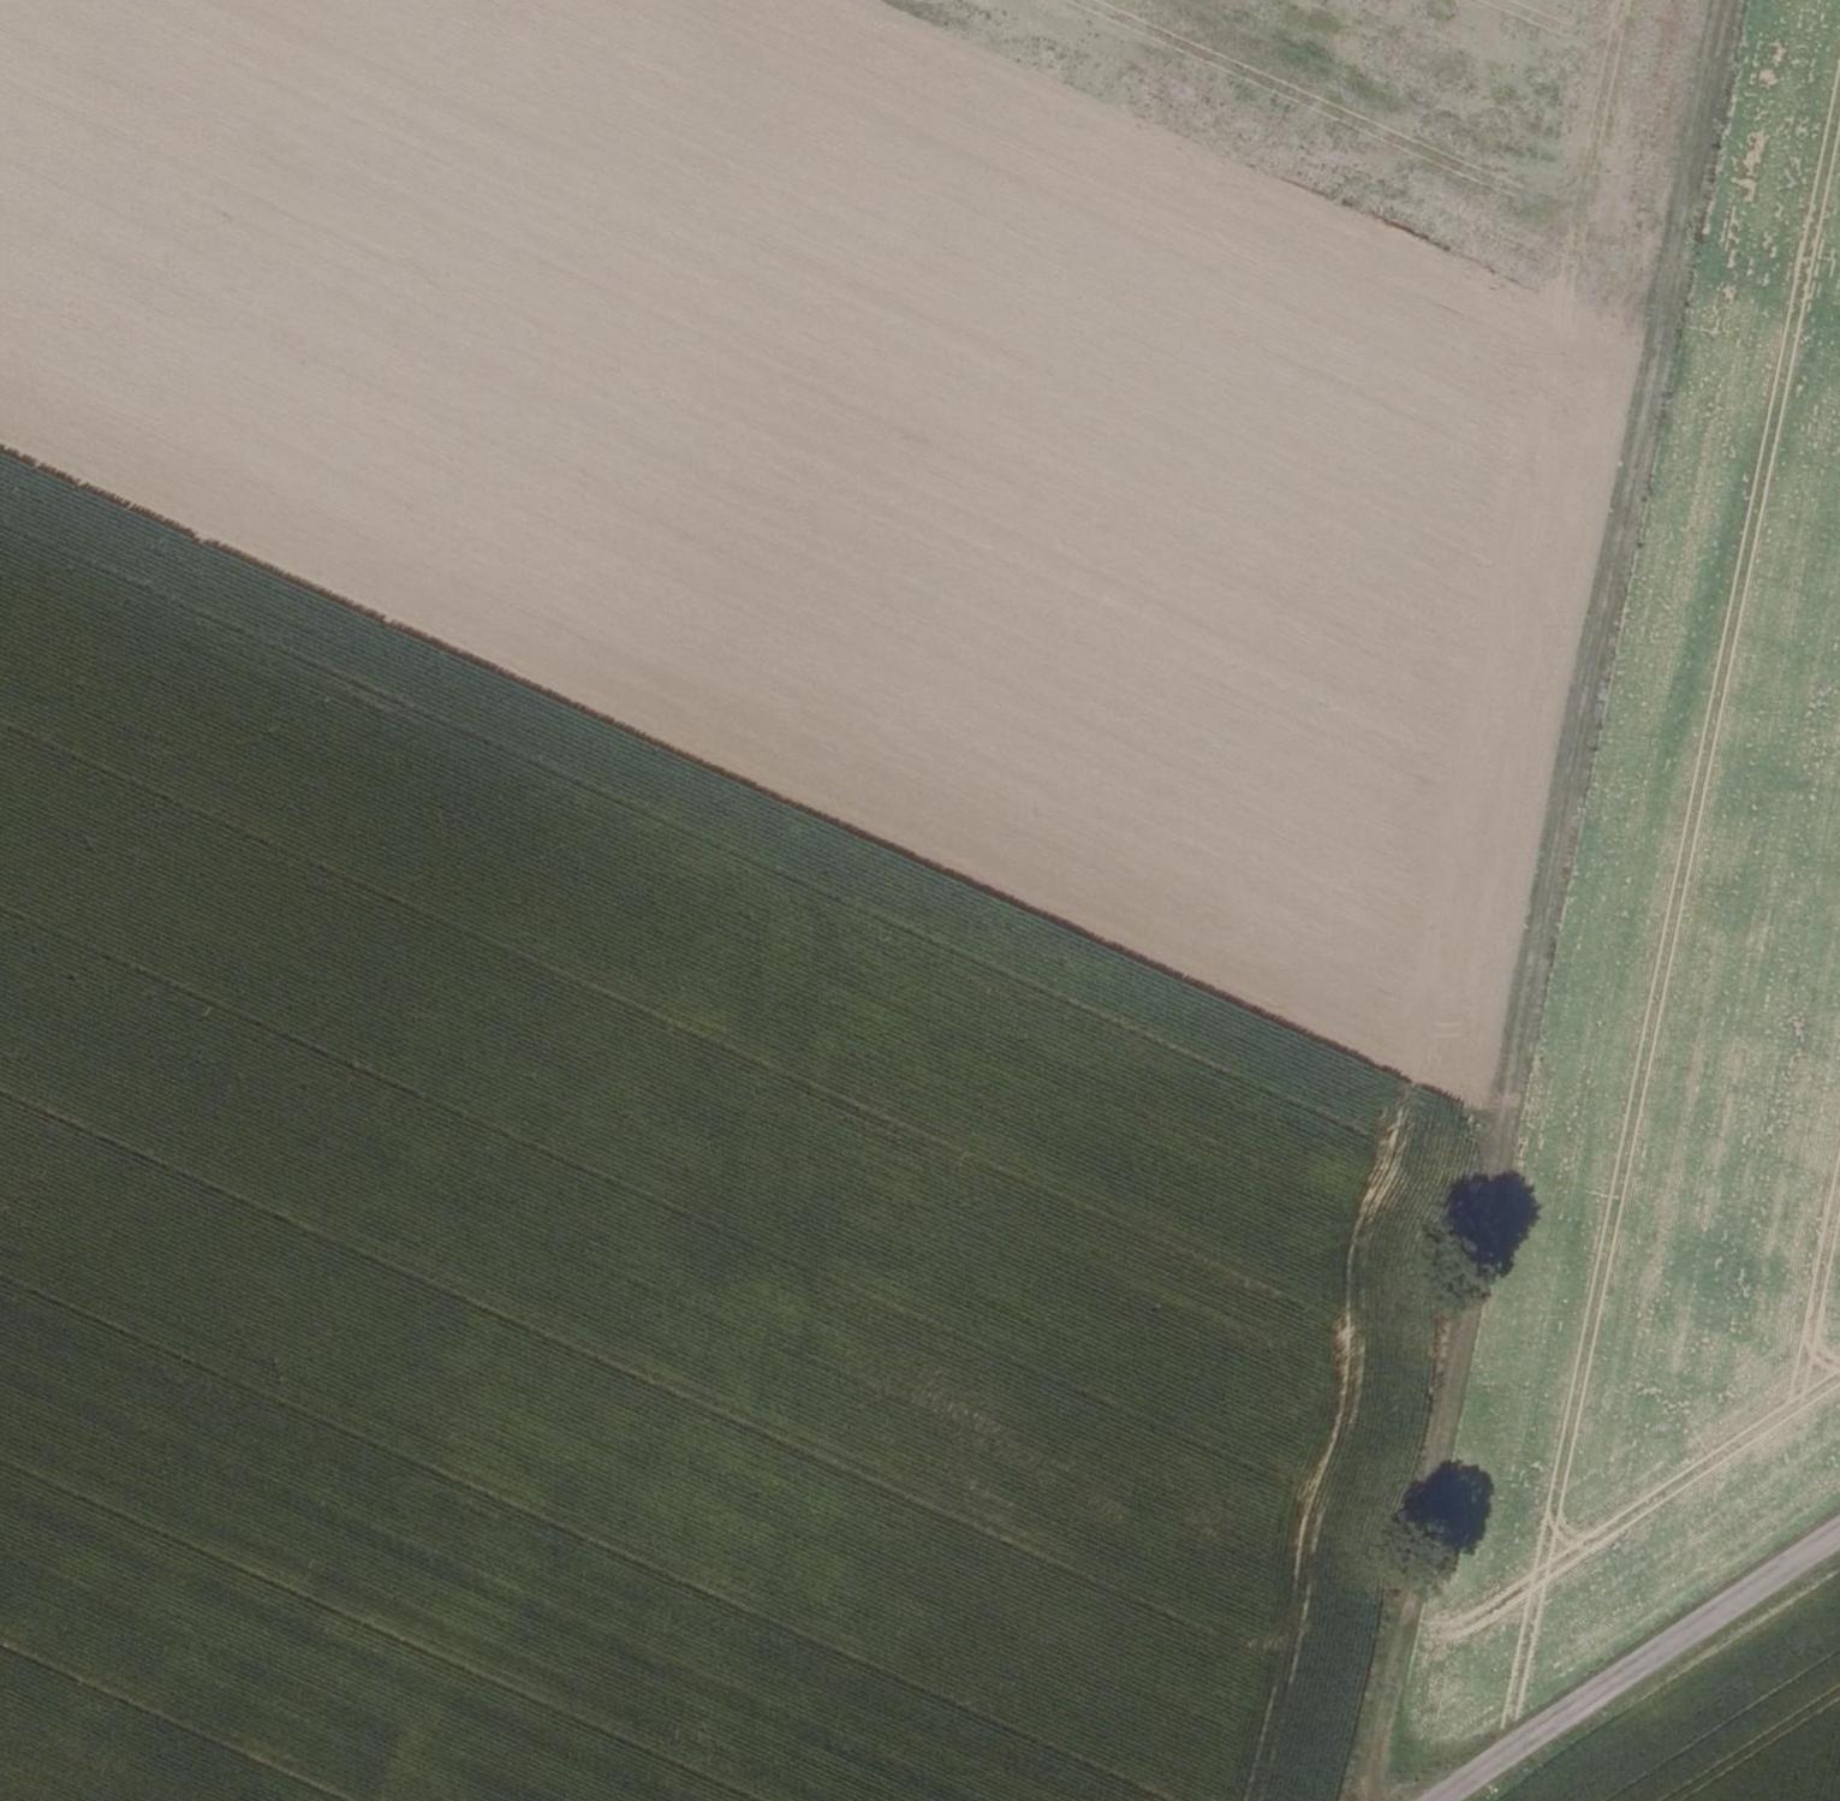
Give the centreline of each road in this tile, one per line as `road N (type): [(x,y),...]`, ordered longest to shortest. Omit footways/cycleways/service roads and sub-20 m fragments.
road 1 (track): [(1733,0),(1483,1166),(1434,1530),(1359,1800)]
road 2 (unclassified): [(1839,1532),(1441,1800)]

